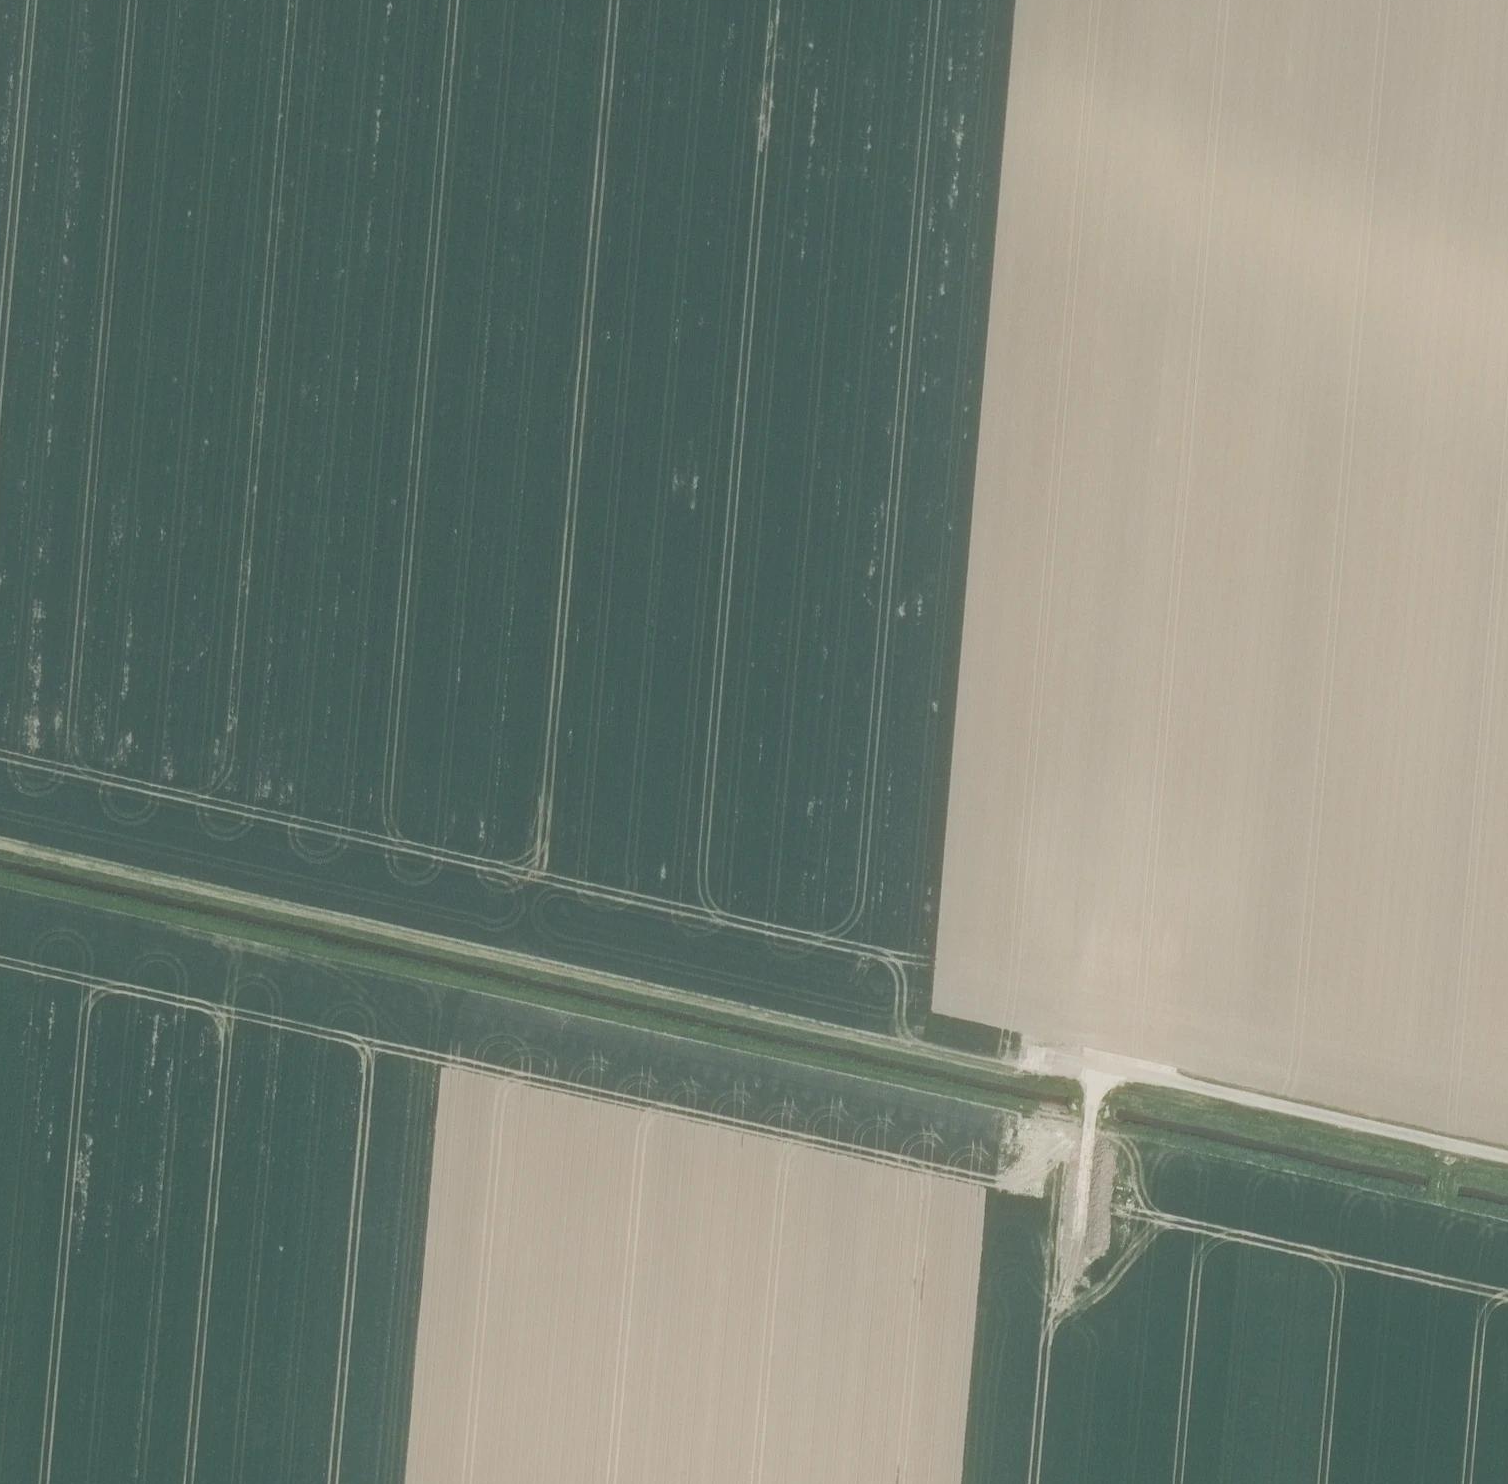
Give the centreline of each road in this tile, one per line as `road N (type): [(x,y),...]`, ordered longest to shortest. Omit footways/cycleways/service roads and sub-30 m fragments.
road 1 (unclassified): [(1507,1158),(1046,1055)]

